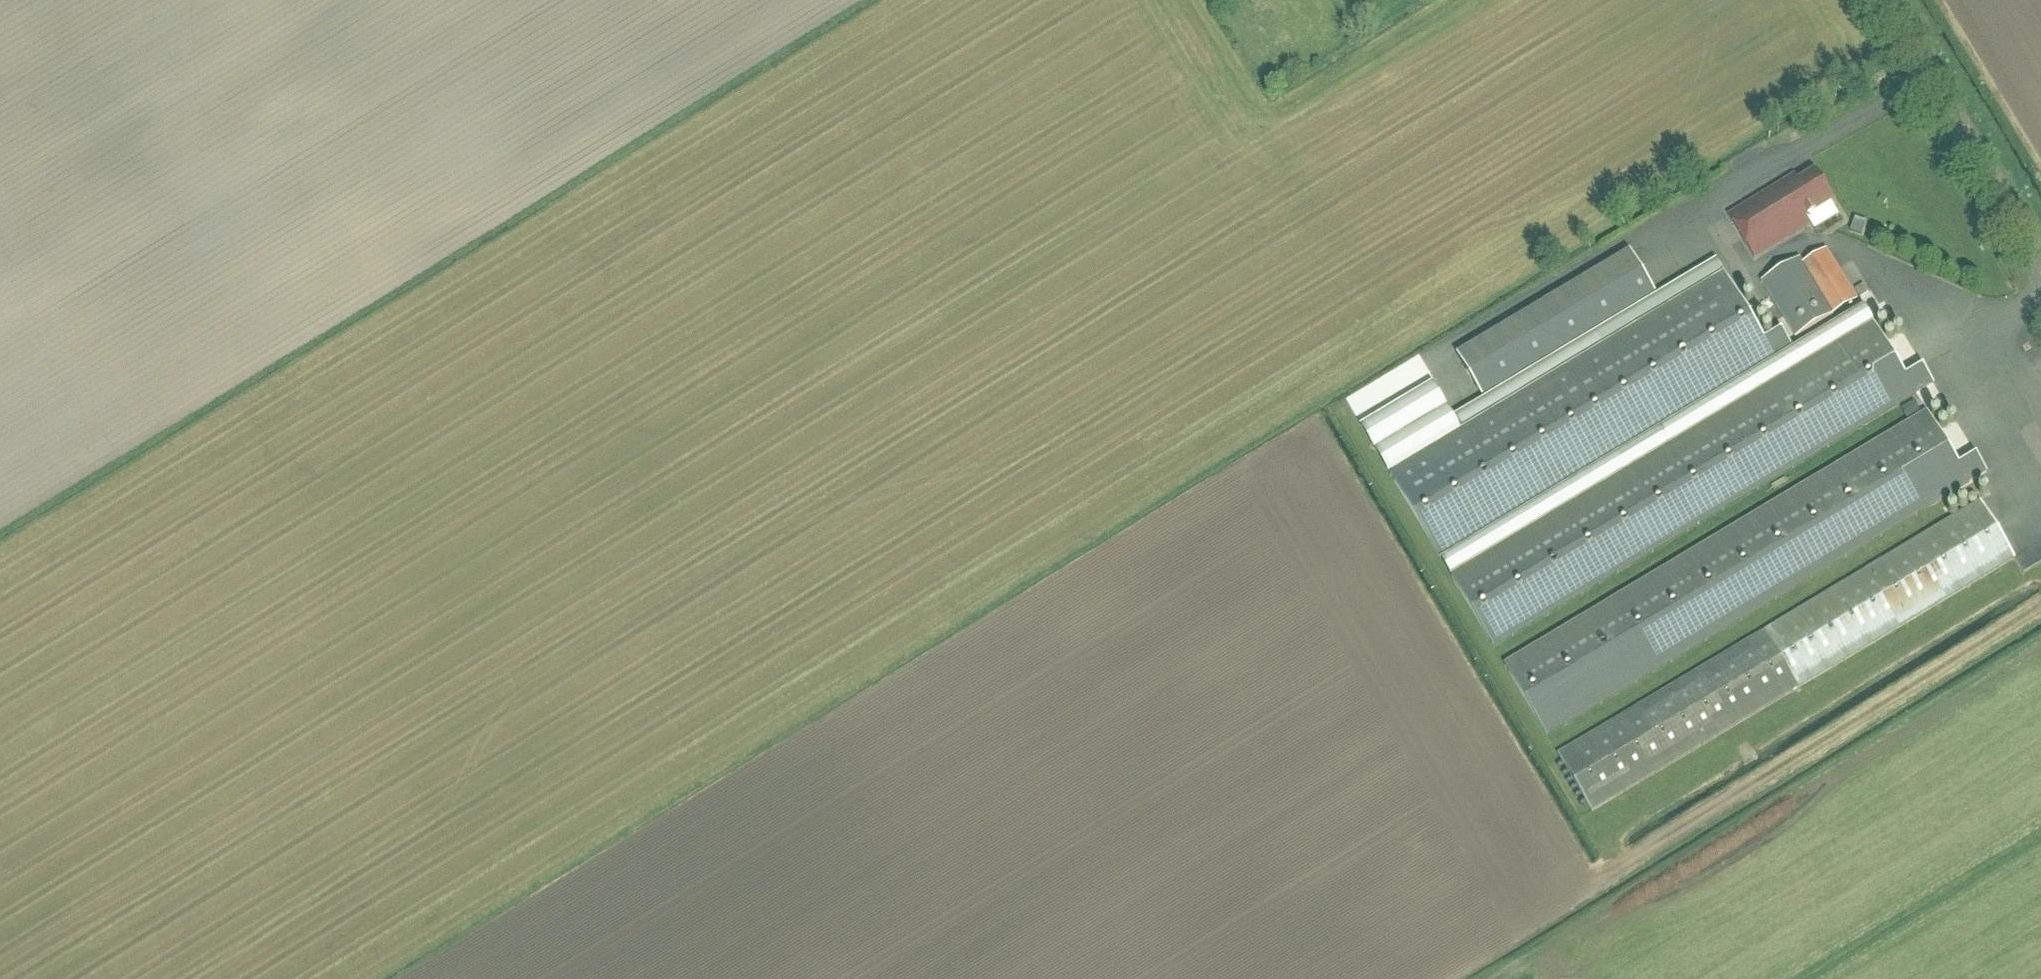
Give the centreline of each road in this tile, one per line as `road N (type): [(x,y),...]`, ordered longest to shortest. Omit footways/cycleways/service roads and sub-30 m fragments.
road 1 (track): [(2040,601),(1614,869)]
road 2 (tertiary): [(2040,268),(1879,0)]

